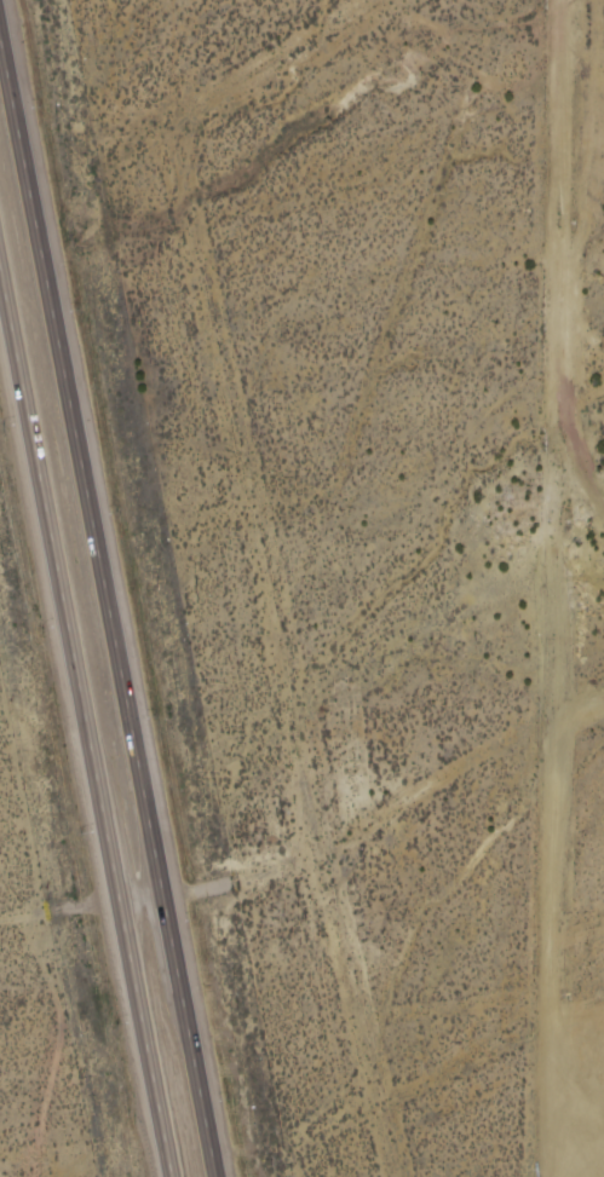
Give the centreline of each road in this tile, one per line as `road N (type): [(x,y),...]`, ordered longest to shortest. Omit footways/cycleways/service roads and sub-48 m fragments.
road 1 (trunk): [(220,1176),(2,0)]
road 2 (track): [(570,0),(556,992)]
road 3 (trunk): [(0,270),(109,875),(173,1176)]
road 4 (track): [(405,1176),(369,1028),(556,992)]
road 5 (track): [(551,1176),(556,992)]

